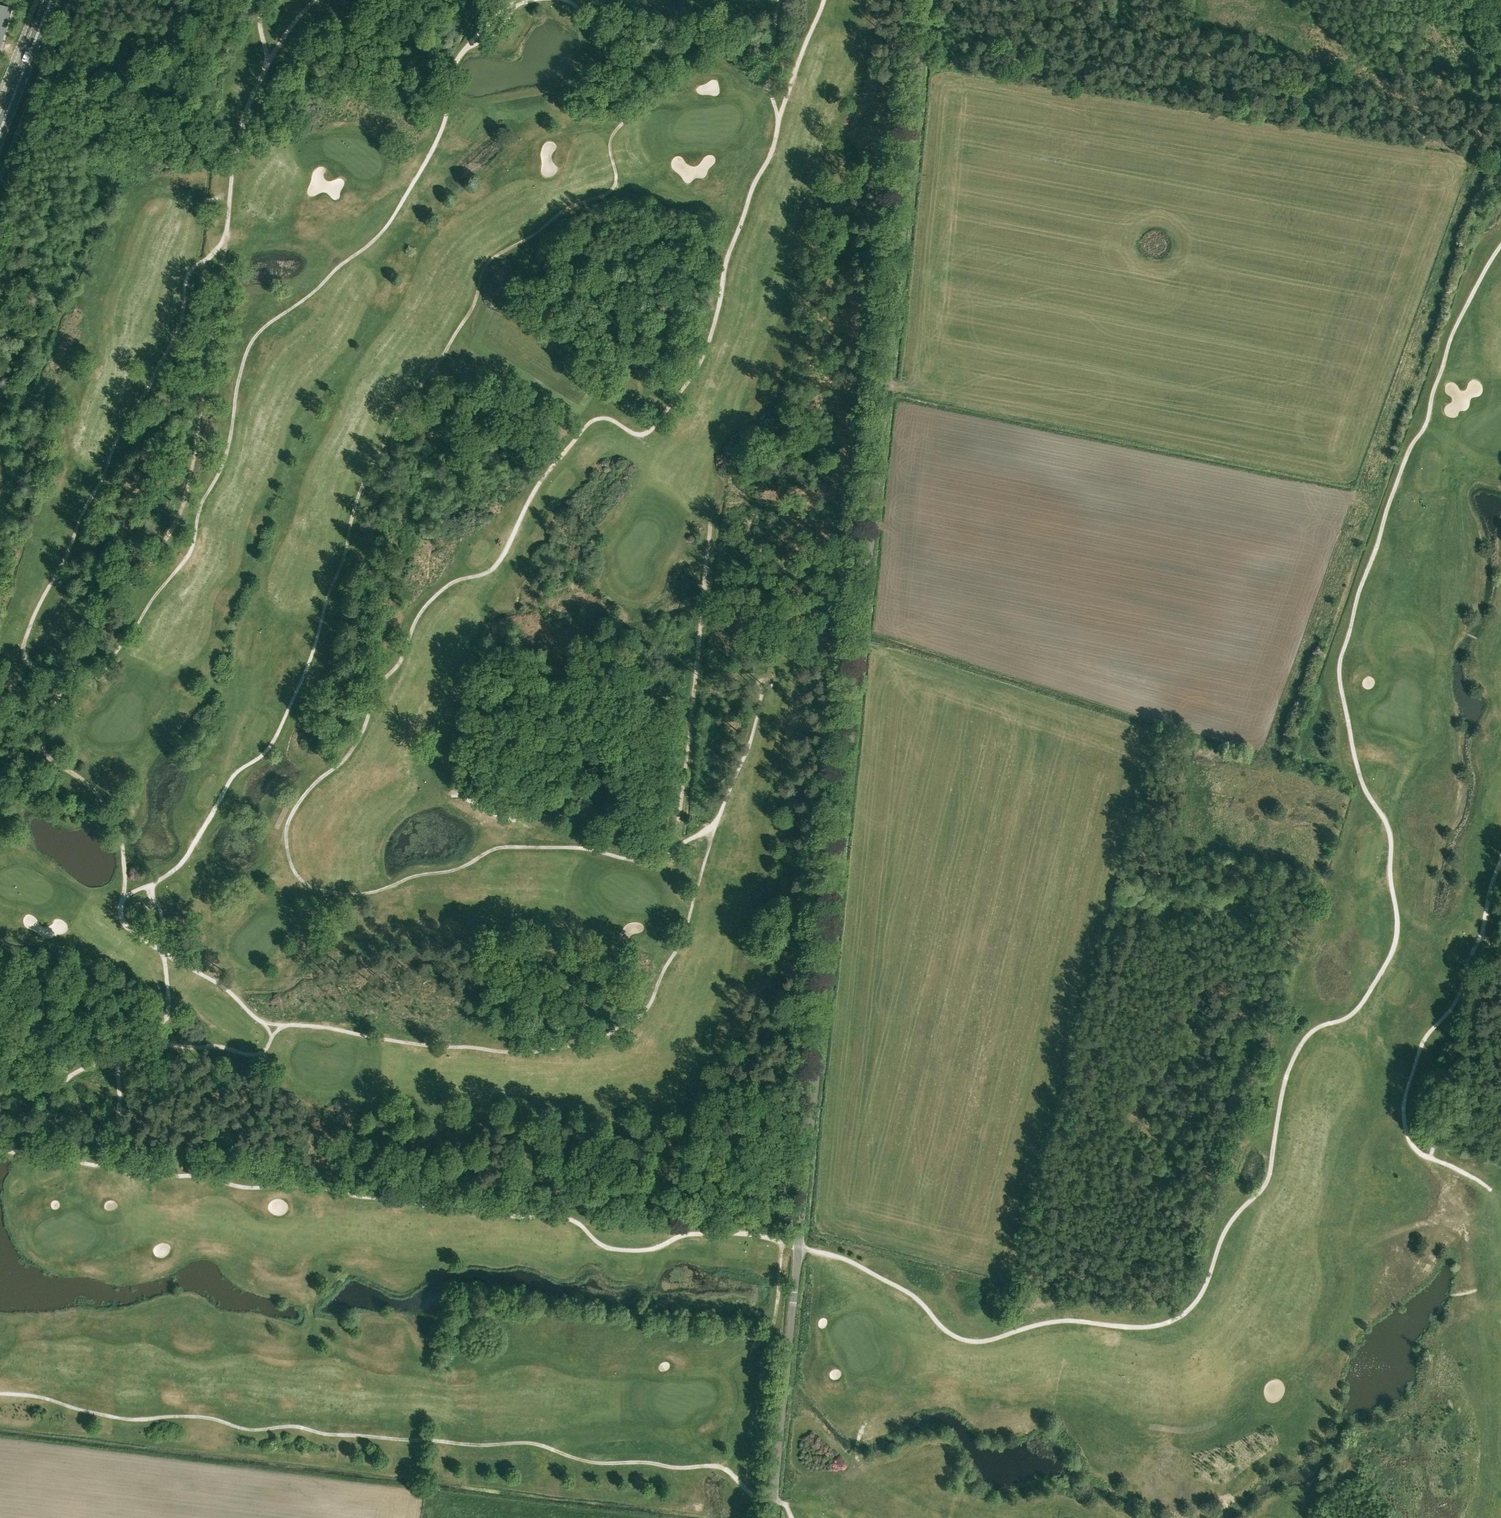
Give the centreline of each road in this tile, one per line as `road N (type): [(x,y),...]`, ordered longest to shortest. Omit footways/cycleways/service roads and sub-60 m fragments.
road 1 (unclassified): [(768,1517),(921,0)]
road 2 (primary): [(0,127),(48,0)]

